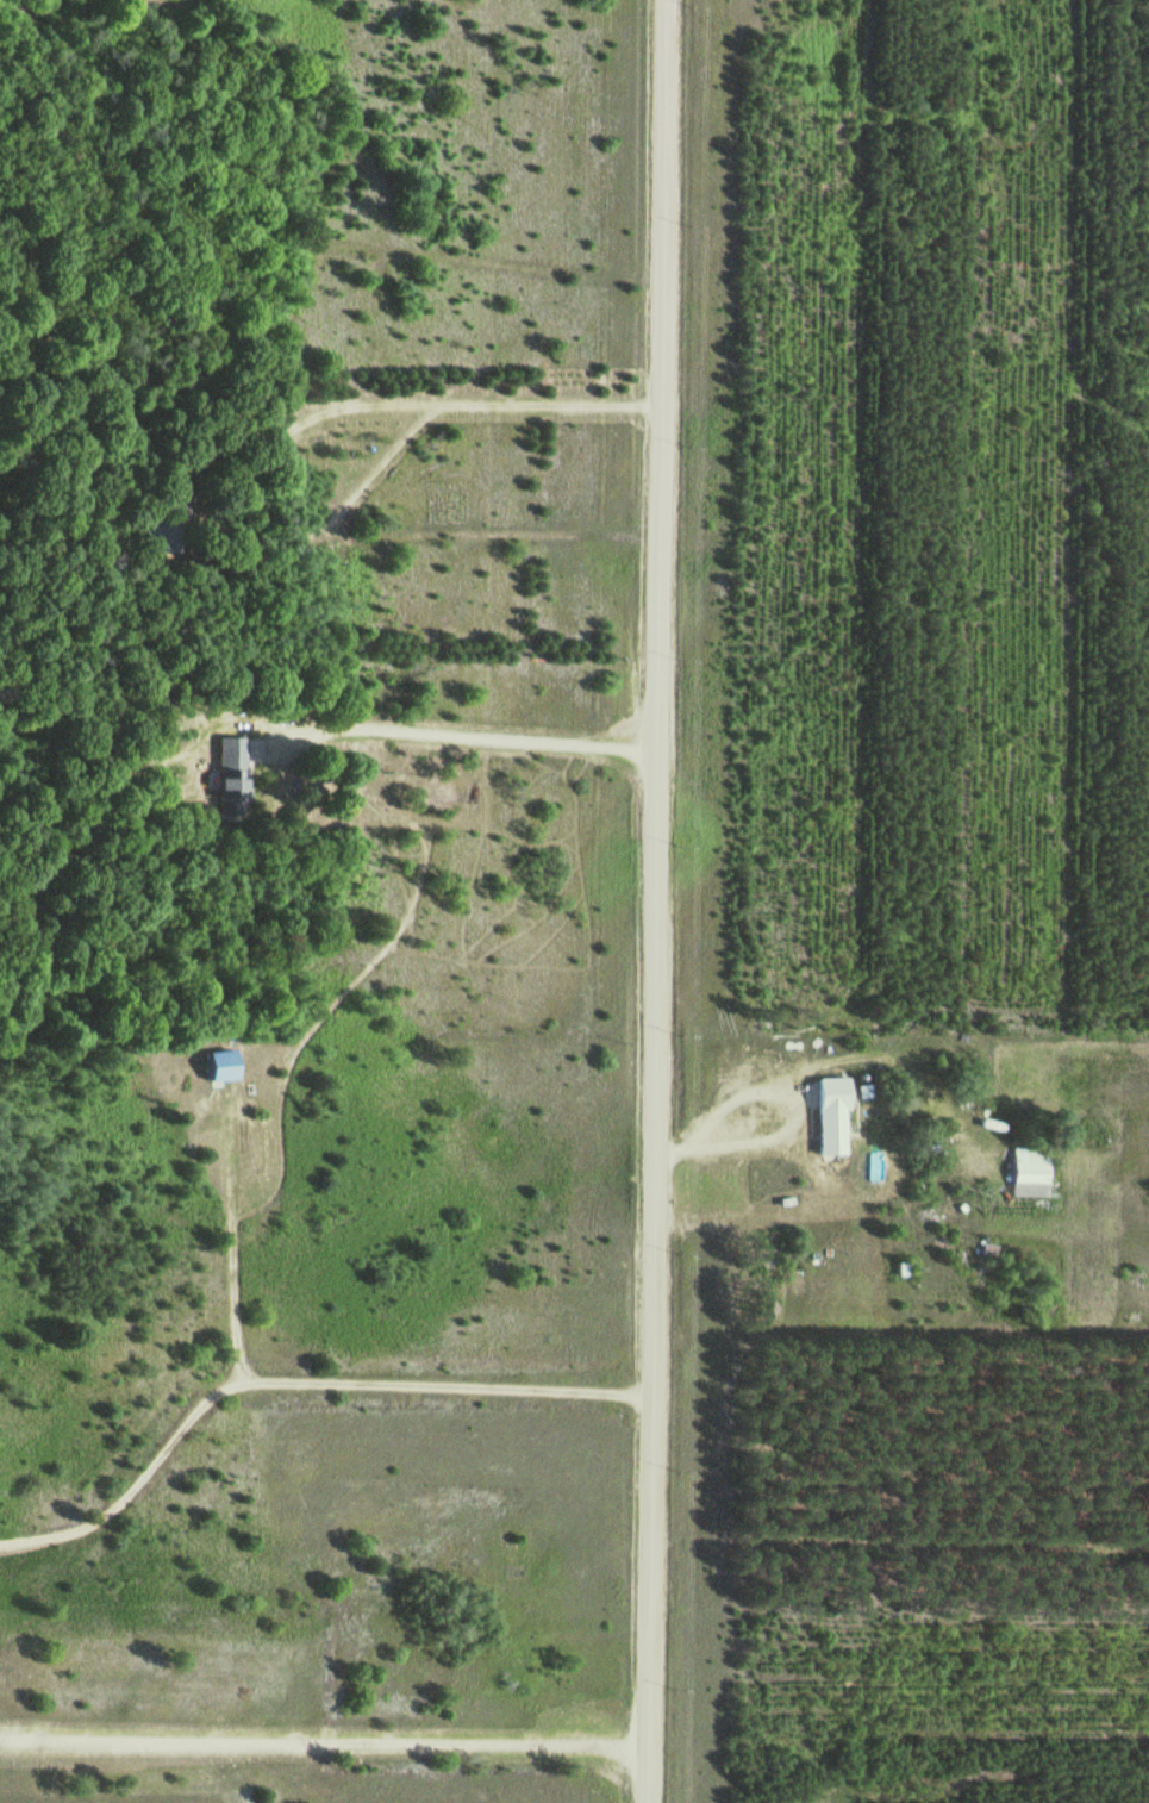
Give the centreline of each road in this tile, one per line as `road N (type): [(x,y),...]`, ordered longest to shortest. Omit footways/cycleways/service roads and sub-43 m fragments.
road 1 (residential): [(647,1802),(670,0)]
road 2 (track): [(0,1533),(67,1533),(129,1495),(216,1392),(275,1379),(652,1393)]

